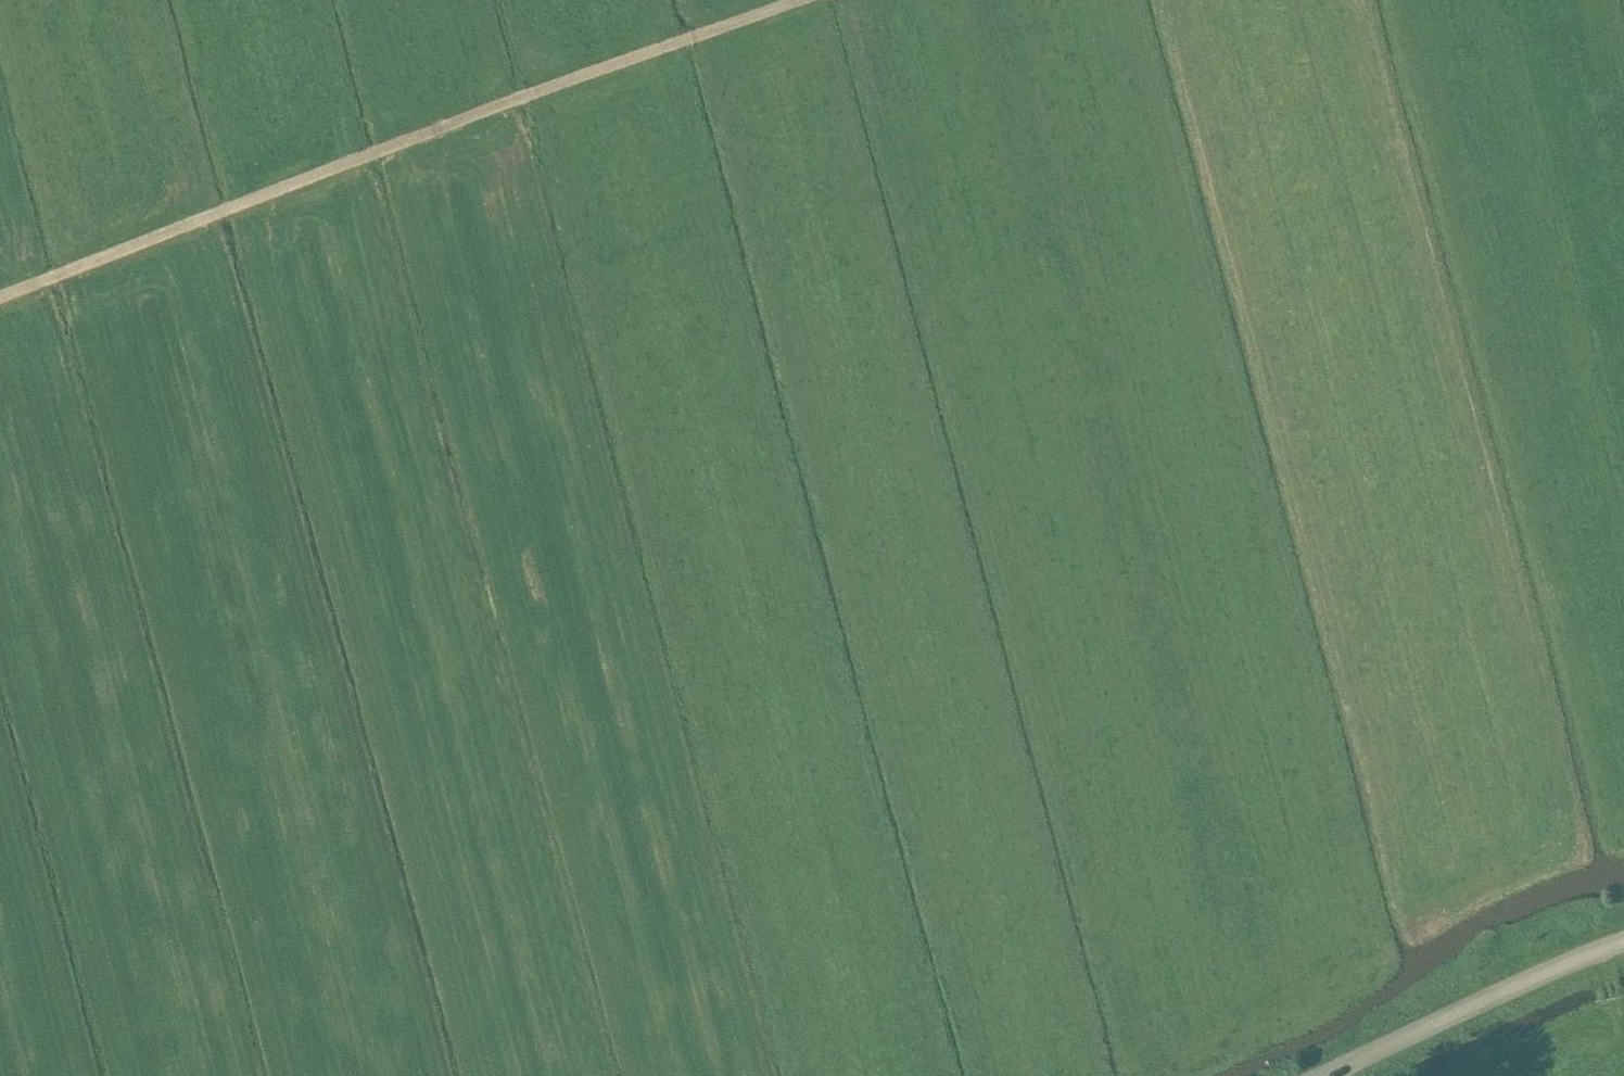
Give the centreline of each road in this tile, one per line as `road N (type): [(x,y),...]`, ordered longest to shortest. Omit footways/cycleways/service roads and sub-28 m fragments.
road 1 (track): [(0,299),(575,78),(802,0)]
road 2 (unclassified): [(1324,1075),(1623,942)]

